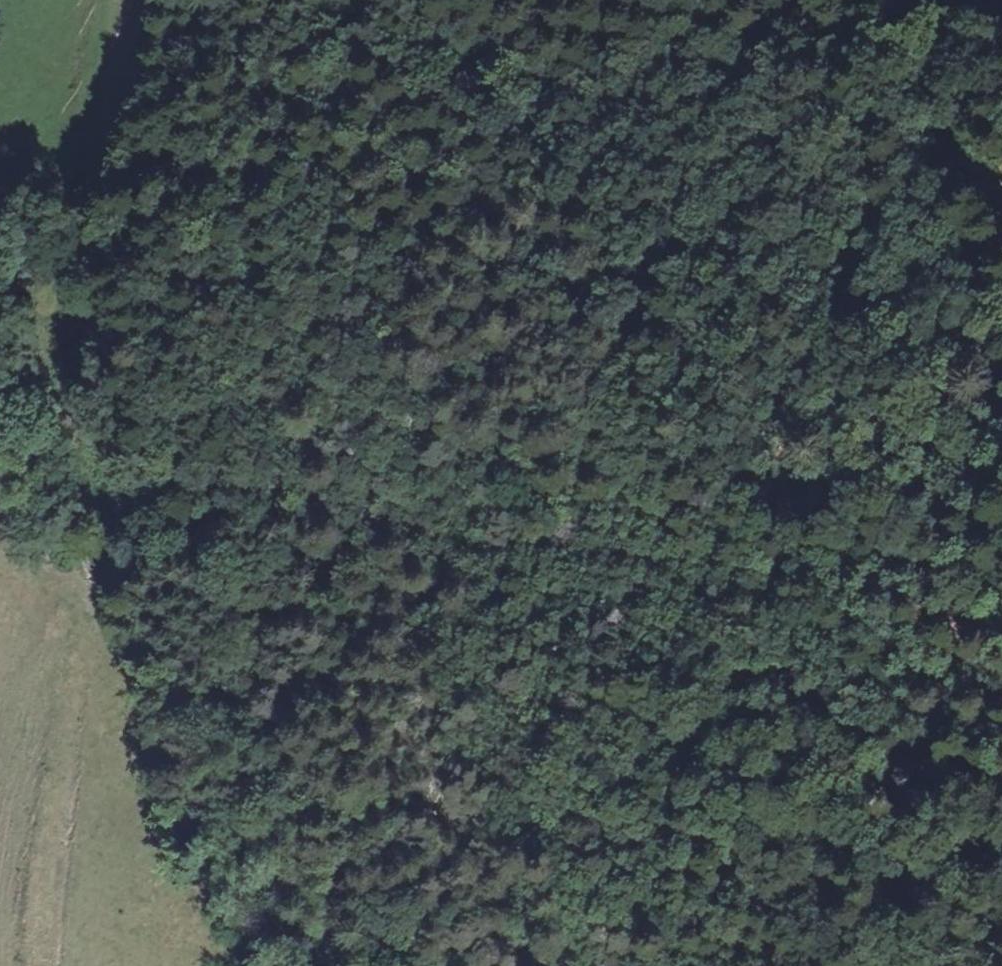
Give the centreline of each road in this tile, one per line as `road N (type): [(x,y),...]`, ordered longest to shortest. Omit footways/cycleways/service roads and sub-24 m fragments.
road 1 (track): [(121,0),(71,235),(57,350),(76,472),(101,540),(99,577)]
road 2 (track): [(1001,801),(904,908),(885,965)]

